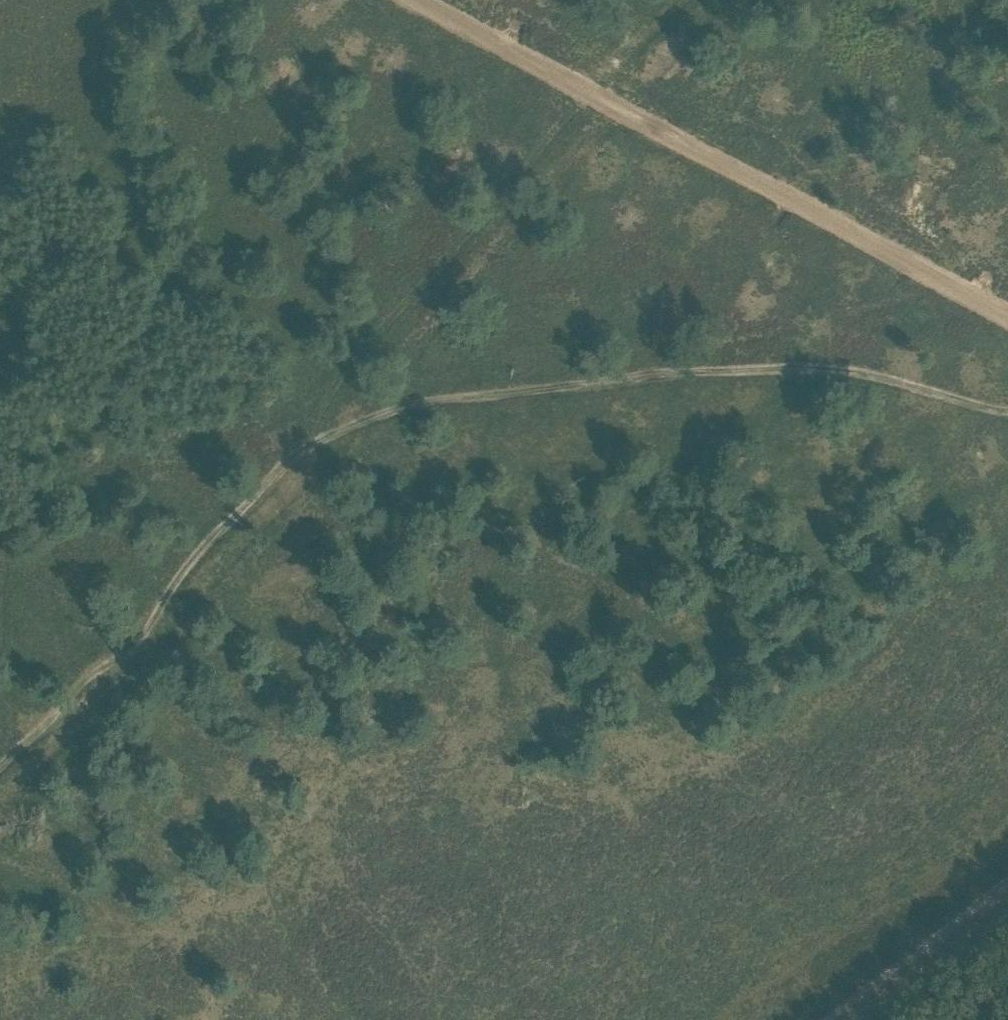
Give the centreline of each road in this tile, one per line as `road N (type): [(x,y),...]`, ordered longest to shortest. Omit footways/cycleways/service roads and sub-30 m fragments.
road 1 (track): [(1007,409),(898,379),(791,369),(608,379),(379,415),(304,448),(275,471),(135,633),(0,768)]
road 2 (track): [(419,0),(1007,317)]
road 3 (track): [(576,86),(537,154),(350,363),(304,448)]
road 4 (track): [(1007,891),(840,1019)]

